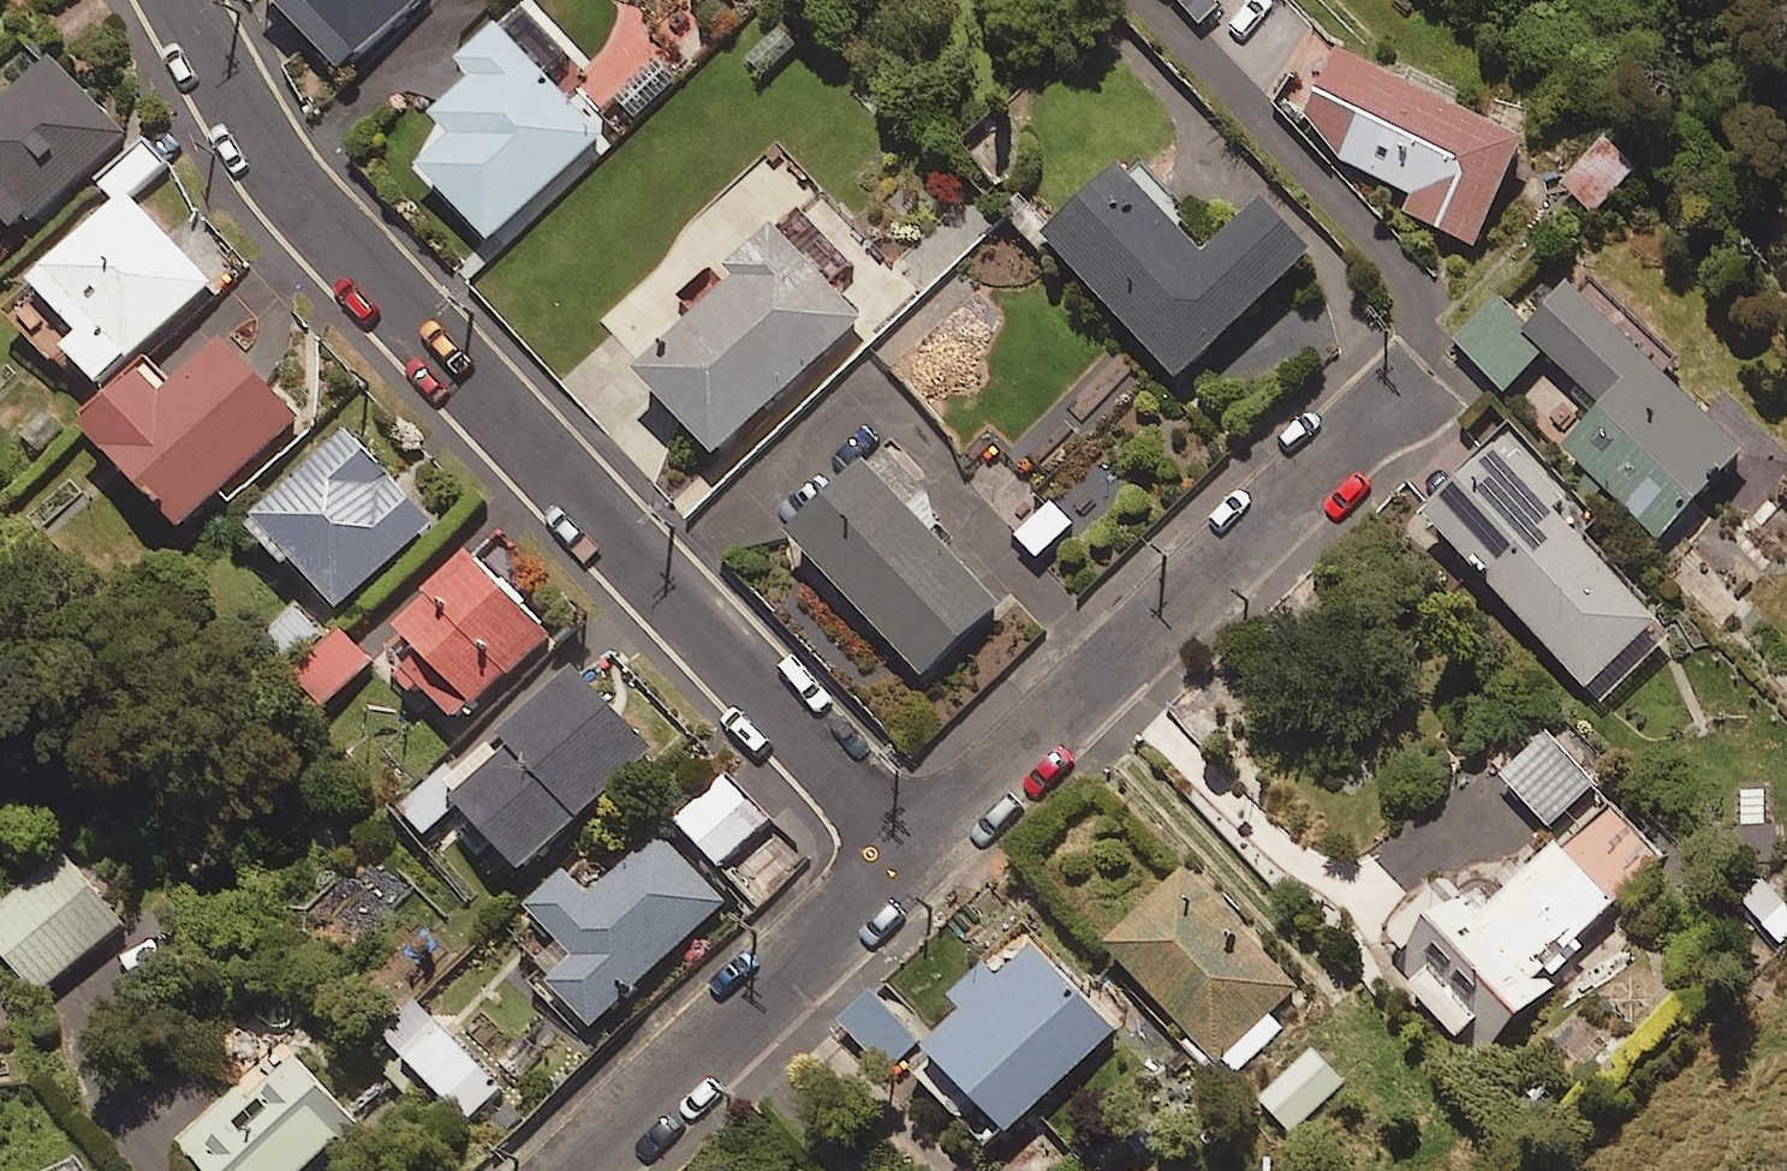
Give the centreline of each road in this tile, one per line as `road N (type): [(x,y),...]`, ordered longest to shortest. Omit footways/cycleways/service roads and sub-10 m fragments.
road 1 (residential): [(912,854),(268,164),(176,0)]
road 2 (residential): [(912,854),(1415,384)]
road 3 (residential): [(573,1170),(912,854)]

